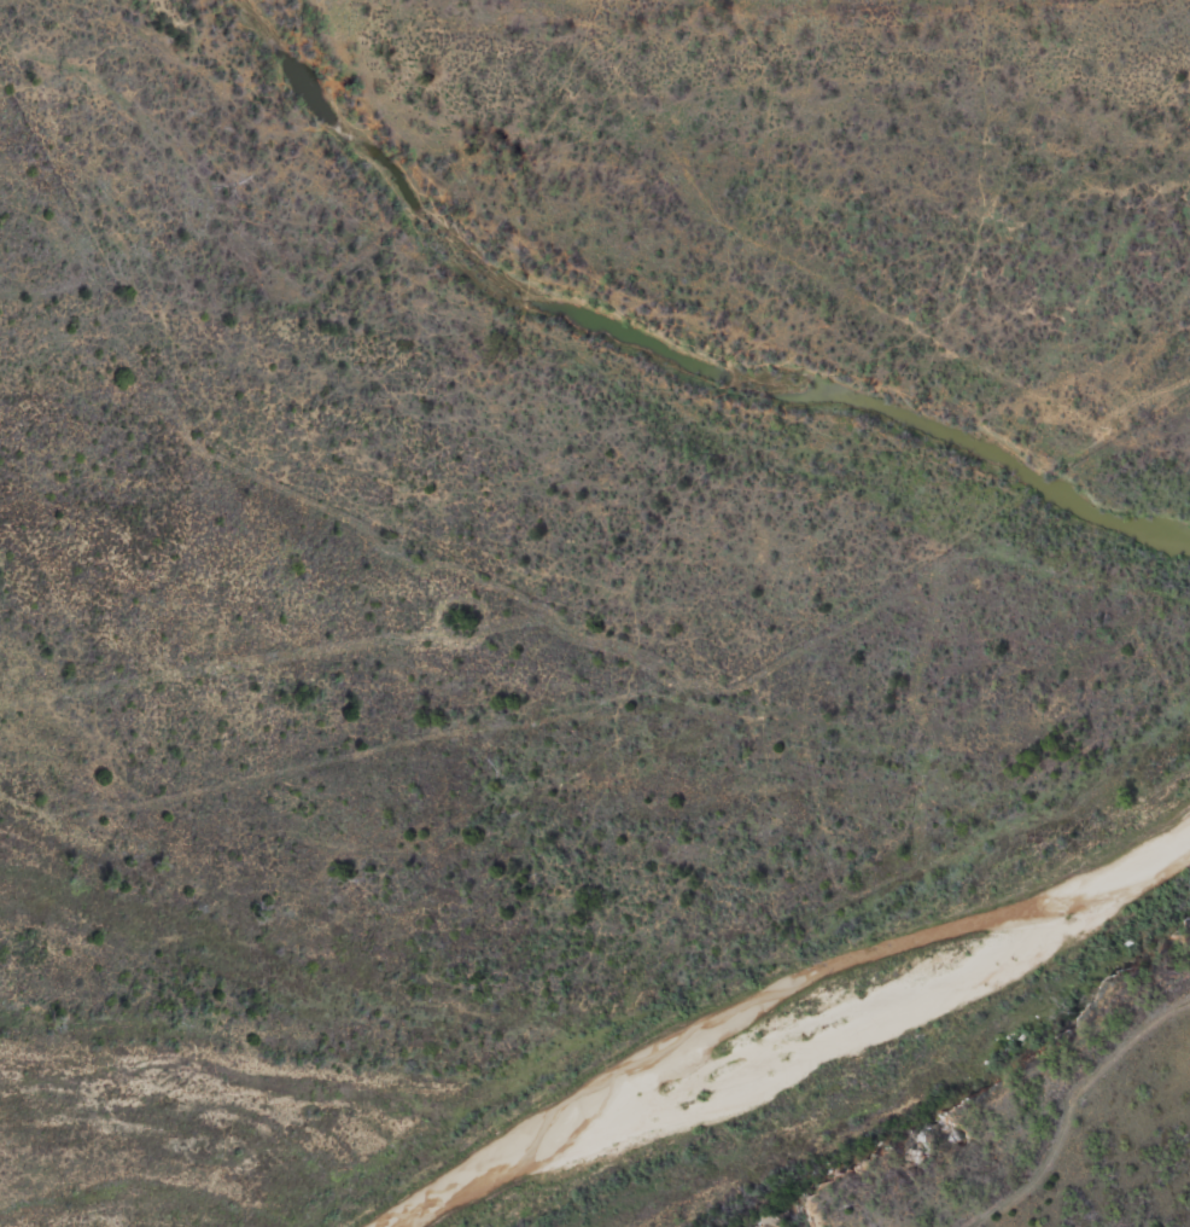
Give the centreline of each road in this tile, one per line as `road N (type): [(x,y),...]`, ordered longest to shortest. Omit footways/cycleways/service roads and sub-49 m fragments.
road 1 (residential): [(1189,996),(1083,1087),(989,1226)]

